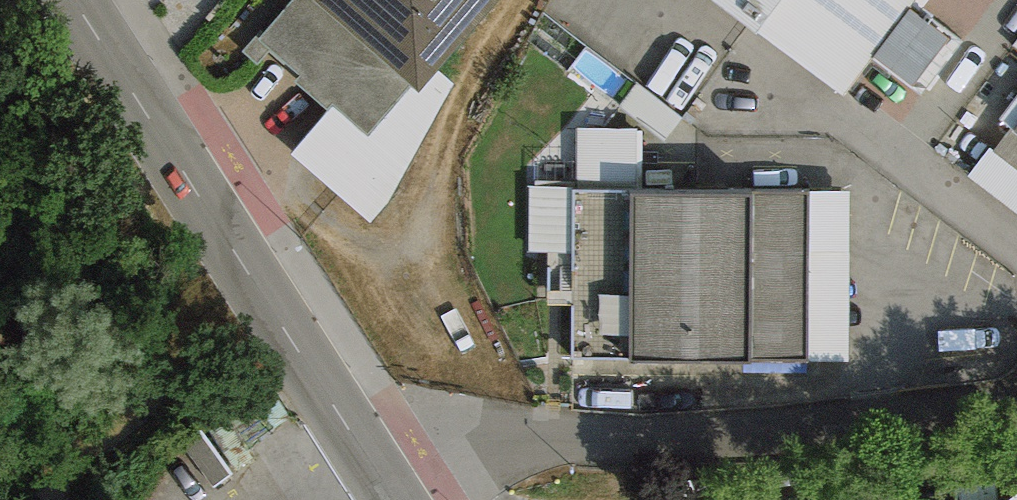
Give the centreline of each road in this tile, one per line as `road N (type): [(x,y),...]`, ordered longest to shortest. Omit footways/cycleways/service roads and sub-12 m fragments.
road 1 (residential): [(376,468),(1016,420)]
road 2 (secondary): [(376,468),(76,0)]

